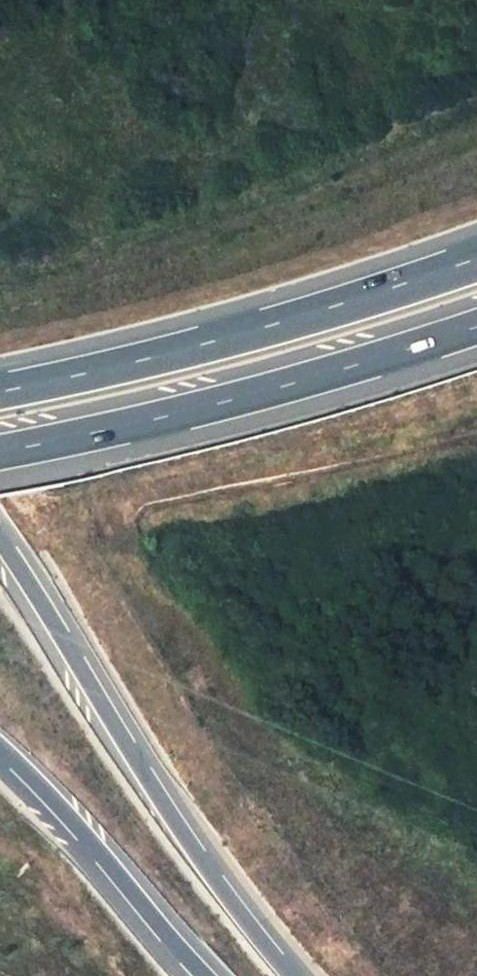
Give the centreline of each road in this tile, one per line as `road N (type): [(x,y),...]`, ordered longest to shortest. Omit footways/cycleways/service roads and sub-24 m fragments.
road 1 (motorway): [(289,975),(203,864),(0,541)]
road 2 (motorway): [(476,264),(0,392)]
road 3 (motorway): [(0,446),(407,351),(476,327)]
road 4 (motorway): [(0,758),(193,975)]

